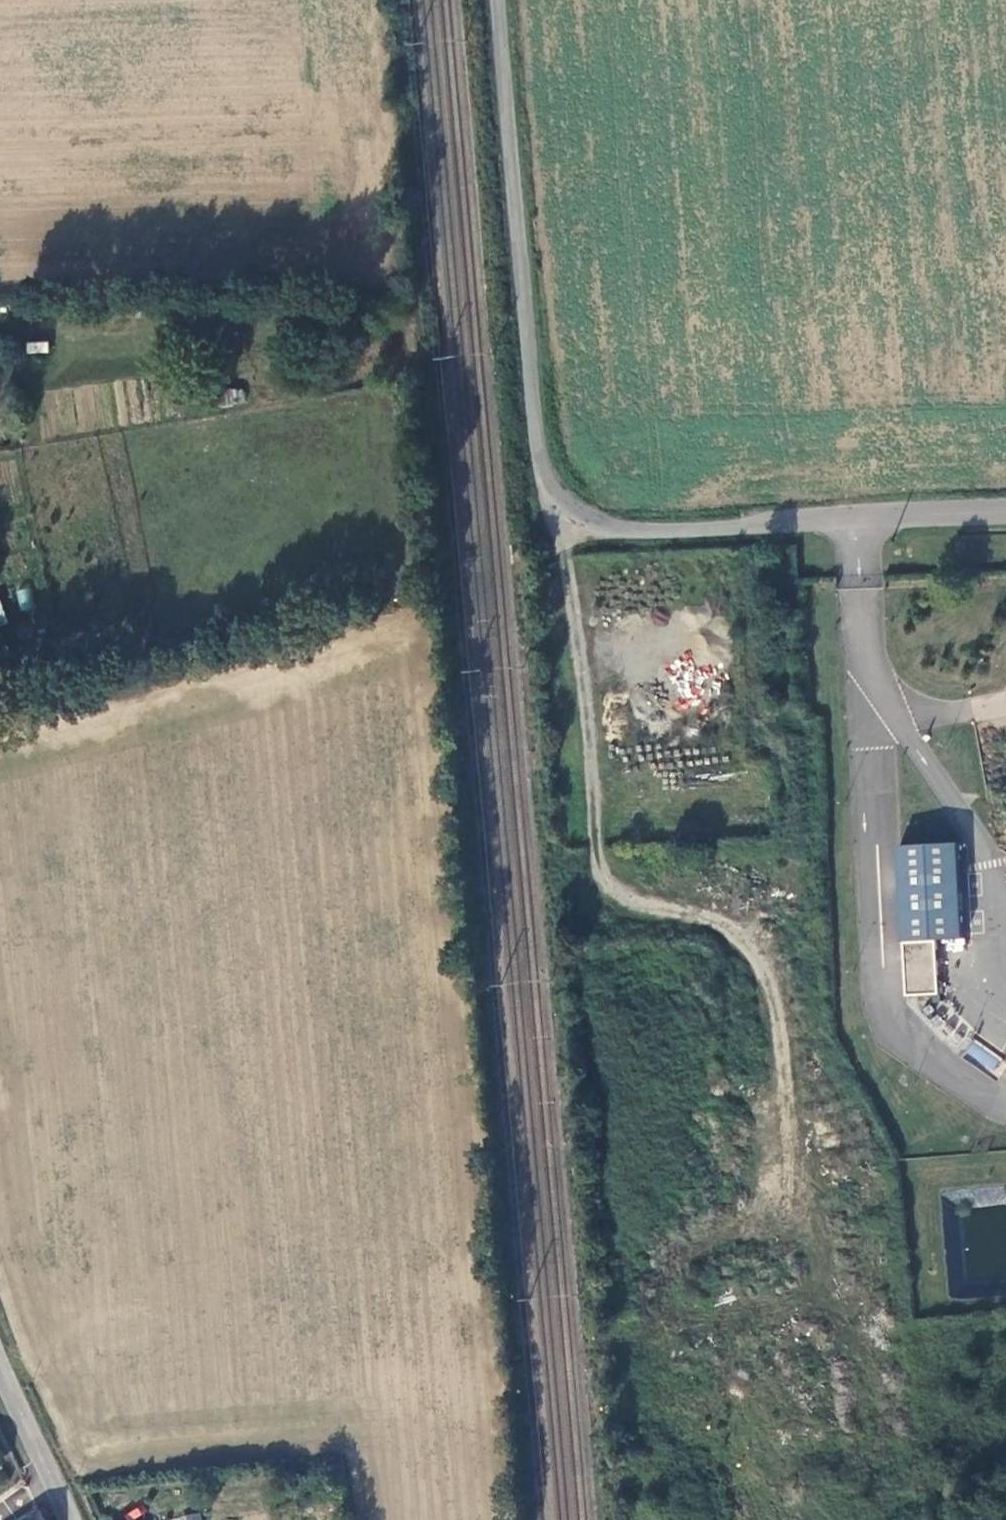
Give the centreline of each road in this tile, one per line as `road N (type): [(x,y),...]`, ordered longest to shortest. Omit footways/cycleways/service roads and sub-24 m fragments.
road 1 (unclassified): [(495,0),(533,430),(560,496),(595,520),(648,533),(1005,512)]
road 2 (unclassified): [(73,1519),(0,1359)]

